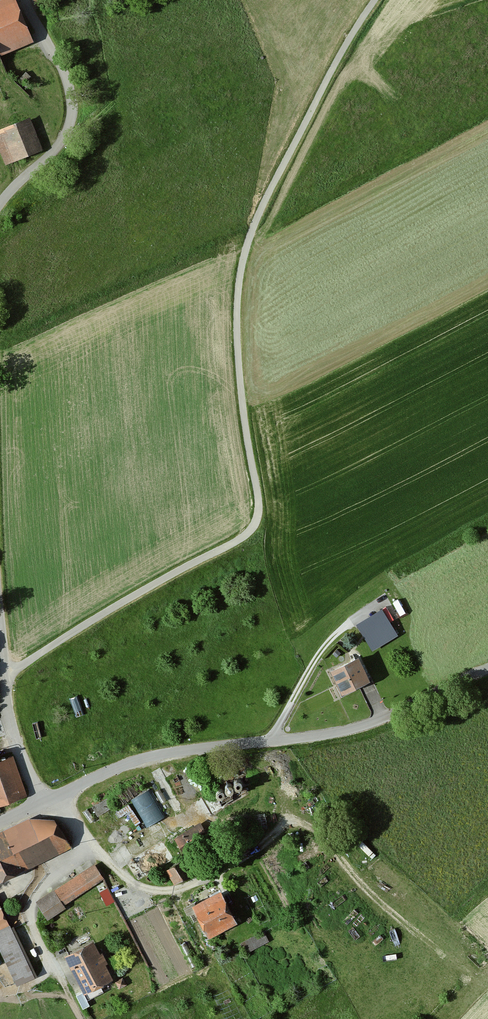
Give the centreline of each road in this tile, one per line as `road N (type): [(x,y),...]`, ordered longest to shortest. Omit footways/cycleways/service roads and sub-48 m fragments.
road 1 (track): [(5,677),(247,533),(258,511),(232,320),(260,215),(377,0)]
road 2 (track): [(82,843),(125,880),(174,892),(229,867),(290,824),(306,825),(372,896),(478,976)]
road 3 (unclassified): [(487,676),(354,730),(149,757),(61,793)]
road 4 (unclassified): [(0,204),(61,143),(71,116),(63,72),(26,0)]
road 5 (unclassified): [(63,985),(29,905),(82,843),(61,793)]
road 6 (unclassified): [(41,802),(9,718),(0,609)]

